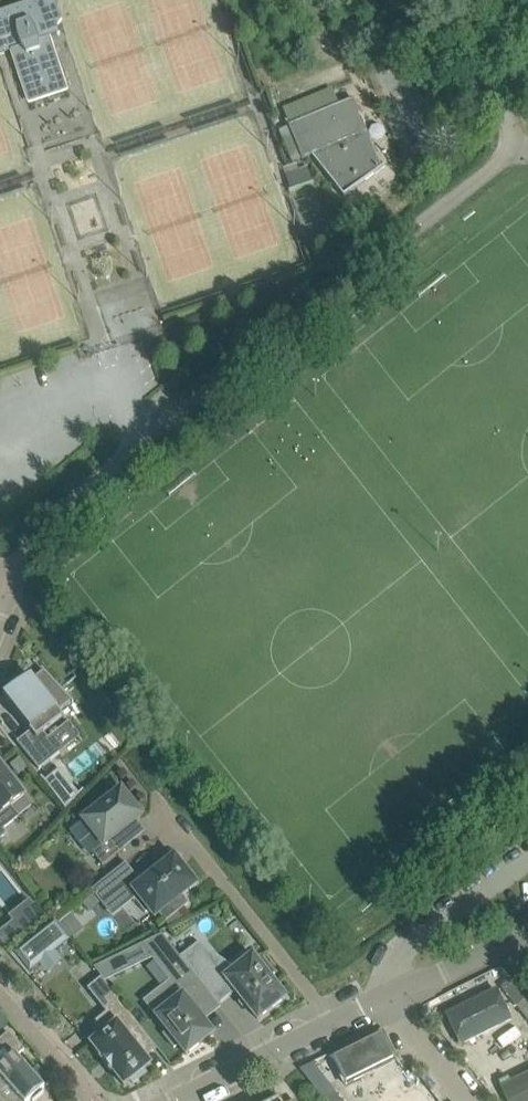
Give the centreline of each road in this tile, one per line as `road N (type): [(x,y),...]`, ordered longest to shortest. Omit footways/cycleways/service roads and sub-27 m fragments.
road 1 (residential): [(172,1100),(419,980),(526,942)]

